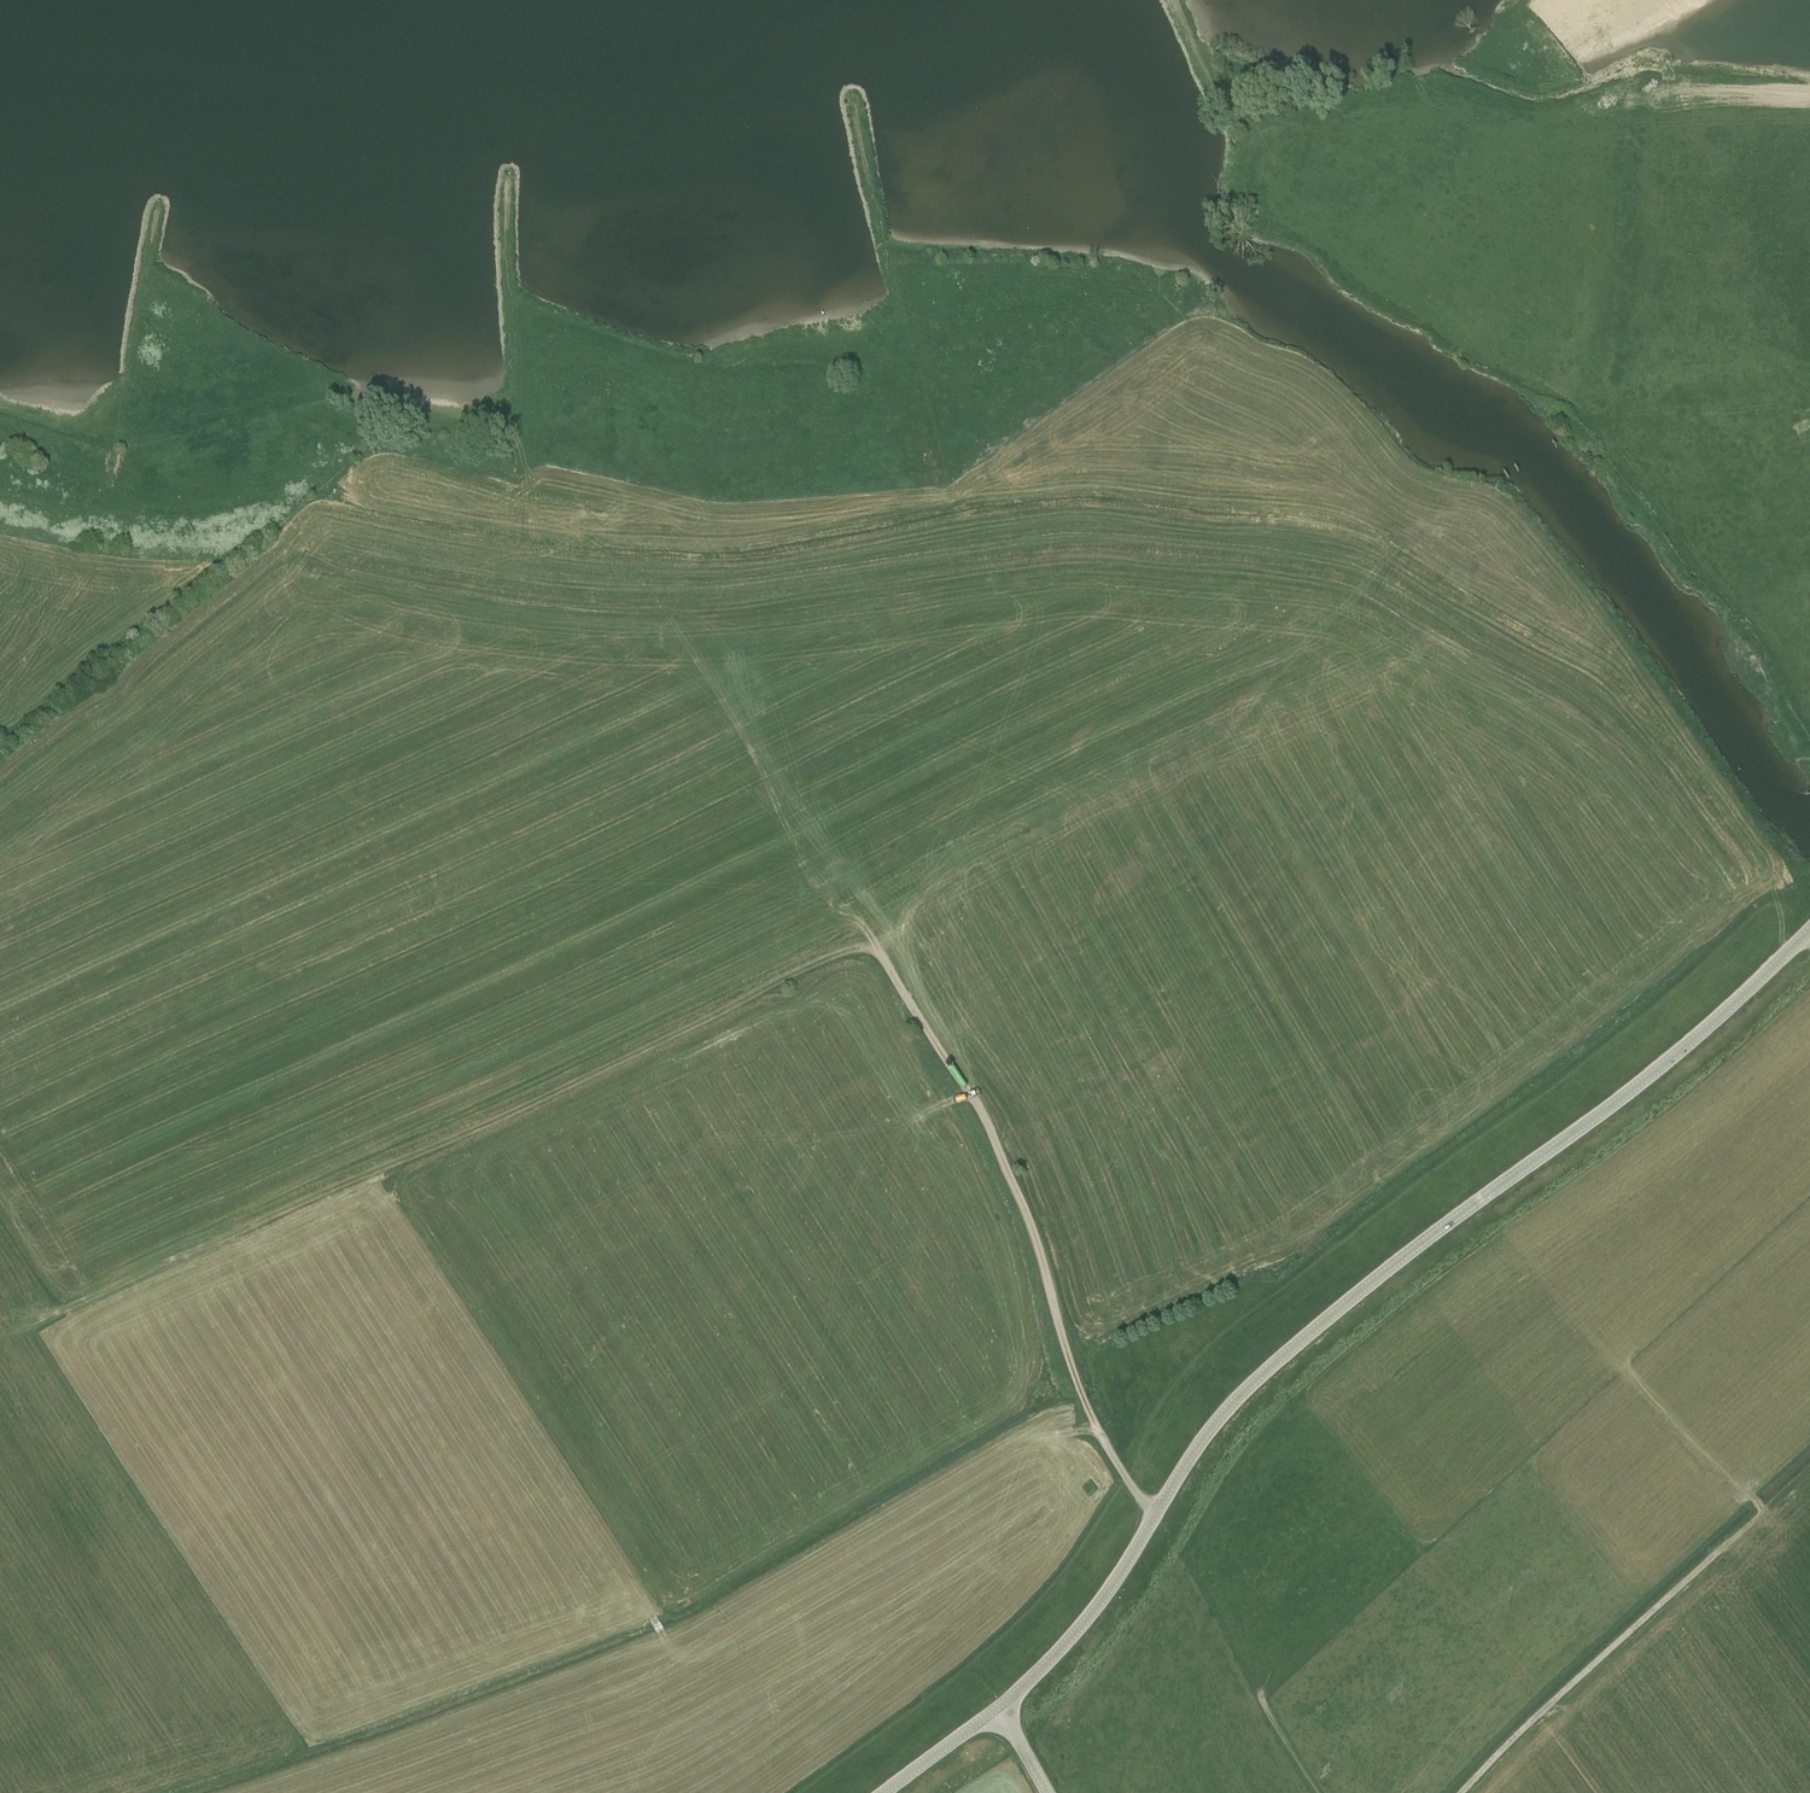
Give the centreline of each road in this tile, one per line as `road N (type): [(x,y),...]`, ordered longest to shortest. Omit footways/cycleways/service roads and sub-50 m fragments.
road 1 (track): [(1159,1512),(1135,1490),(1098,1431),(1007,1167),(875,950),(851,949),(23,1333)]
road 2 (tertiary): [(1006,1705),(1096,1612),(1197,1450),(1240,1397),(1384,1274),(1616,1108),(1809,933)]
road 3 (tertiary): [(888,1792),(1006,1705)]

